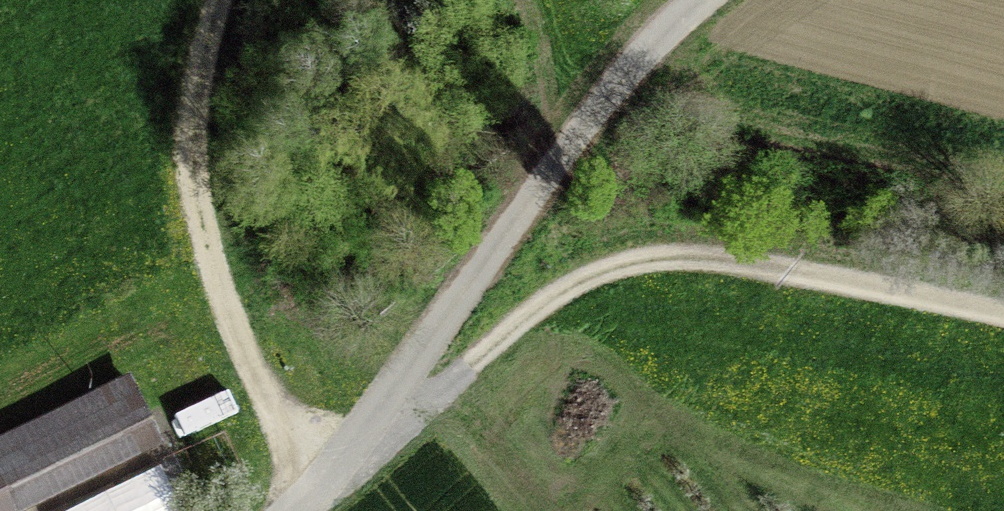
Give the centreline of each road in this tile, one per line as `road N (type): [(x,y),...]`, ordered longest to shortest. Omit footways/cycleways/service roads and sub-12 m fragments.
road 1 (track): [(373,436),(584,290),(702,259),(1003,317)]
road 2 (track): [(373,436),(567,171),(685,26),(717,0)]
road 3 (track): [(313,492),(238,343),(199,236),(190,137),(223,0)]

